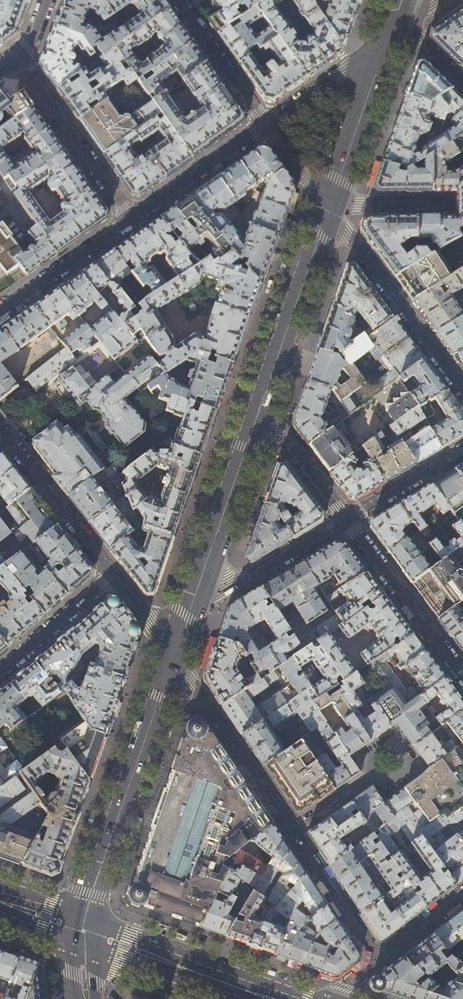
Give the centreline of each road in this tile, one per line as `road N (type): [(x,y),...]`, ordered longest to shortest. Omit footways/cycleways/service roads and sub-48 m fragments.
road 1 (secondary): [(79,931),(171,654)]
road 2 (residential): [(324,204),(462,389)]
road 3 (residential): [(291,833),(171,654)]
road 4 (secondary): [(188,602),(259,402)]
road 5 (secondary): [(259,402),(324,204)]
road 6 (residential): [(28,48),(25,71),(127,219)]
road 7 (secondary): [(270,998),(79,931)]
road 8 (residential): [(346,521),(462,678)]
road 9 (residential): [(113,575),(0,429)]
road 10 (secondary): [(324,204),(389,35)]
road 11 (residential): [(188,602),(257,575),(346,521)]
road 12 (residential): [(263,124),(127,219)]
road 13 (residential): [(127,219),(0,311)]
road 14 (residential): [(389,35),(263,124)]
road 15 (residential): [(113,575),(0,674)]
road 16 (residential): [(179,0),(263,124)]
road 17 (residential): [(259,402),(346,521)]
road 18 (residential): [(346,521),(462,451)]
road 19 (residential): [(324,204),(450,204)]

